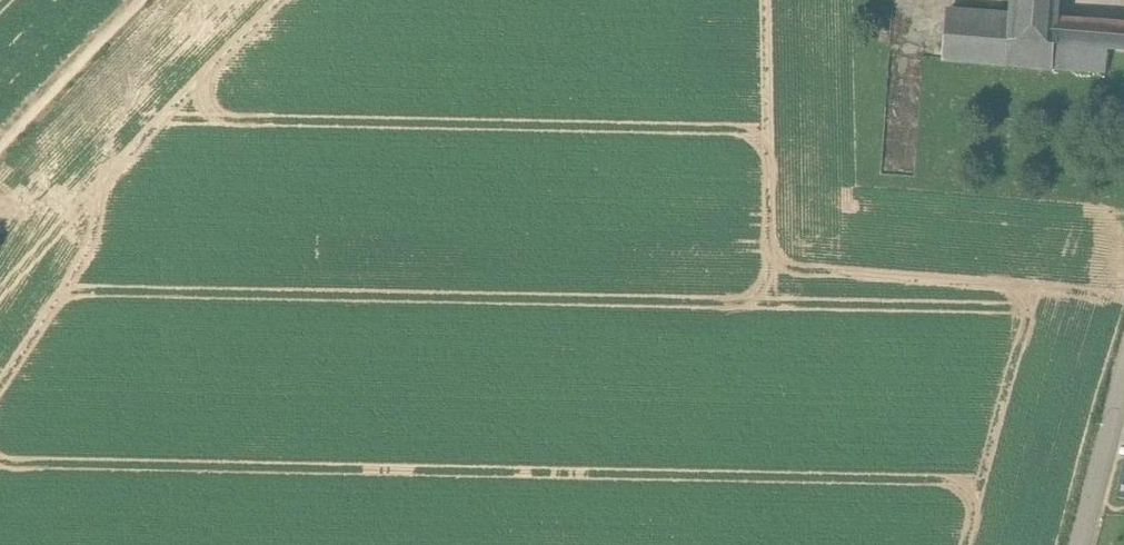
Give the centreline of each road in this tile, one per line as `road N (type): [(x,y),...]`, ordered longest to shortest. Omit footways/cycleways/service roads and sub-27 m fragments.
road 1 (track): [(142,0),(0,149)]
road 2 (tertiary): [(1079,544),(1123,378)]

